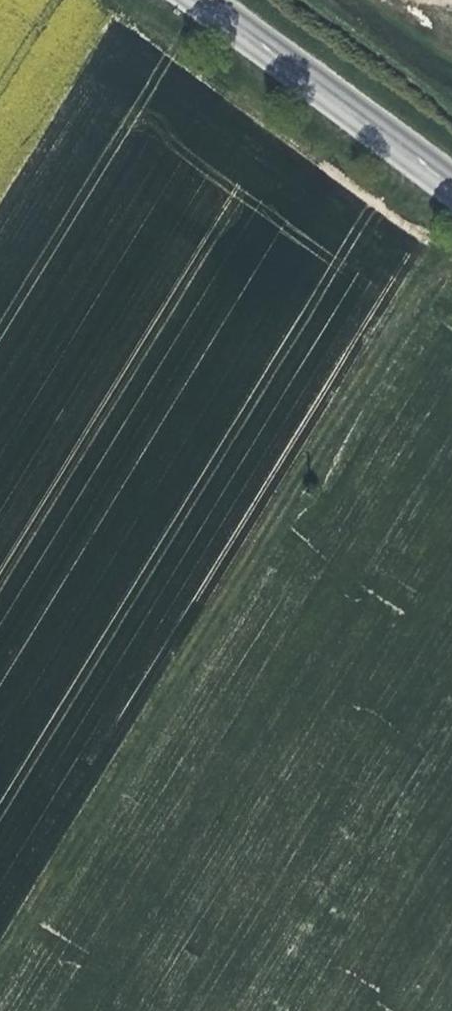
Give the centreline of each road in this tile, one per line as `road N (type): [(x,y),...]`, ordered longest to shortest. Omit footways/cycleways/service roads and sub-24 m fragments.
road 1 (tertiary): [(196,0),(451,186)]

